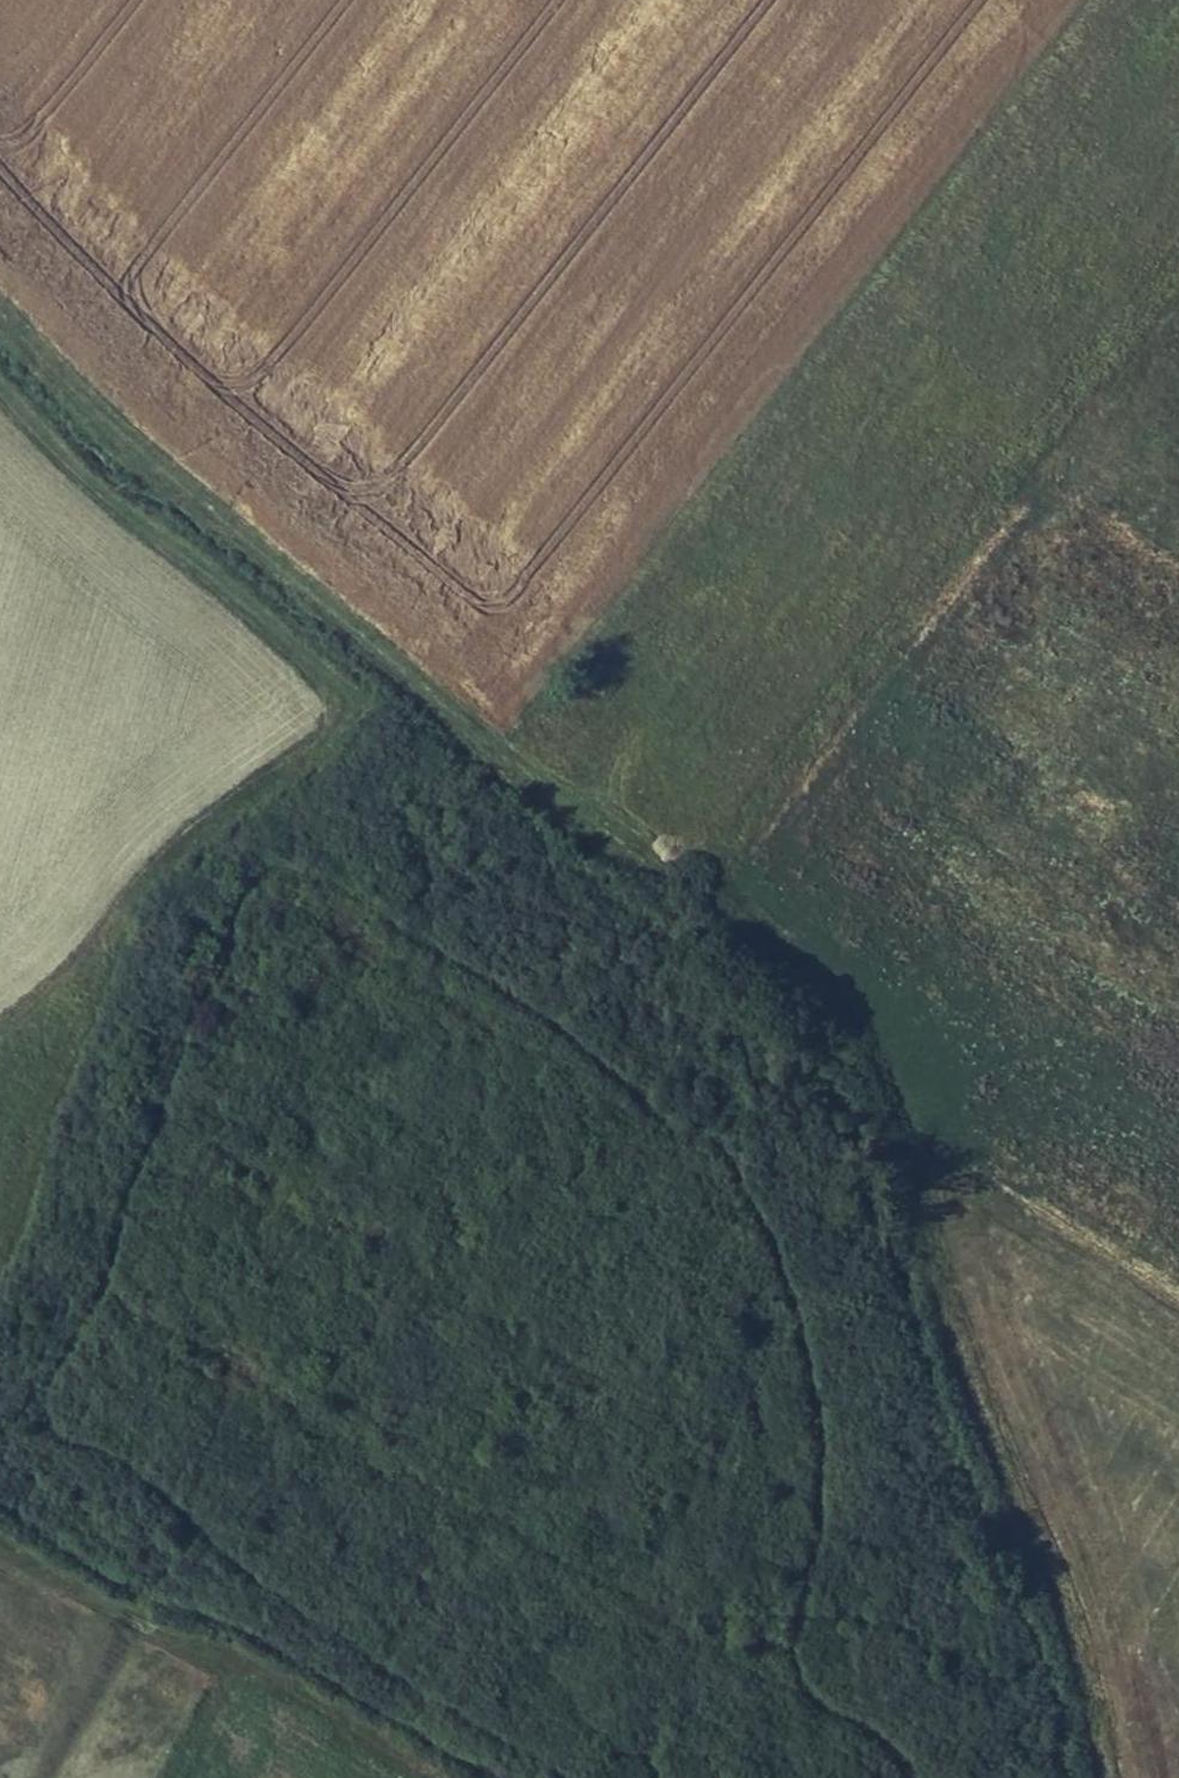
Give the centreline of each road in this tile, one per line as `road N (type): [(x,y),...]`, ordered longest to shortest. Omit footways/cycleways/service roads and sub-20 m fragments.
road 1 (track): [(0,399),(321,690),(333,743),(45,957),(0,972)]

